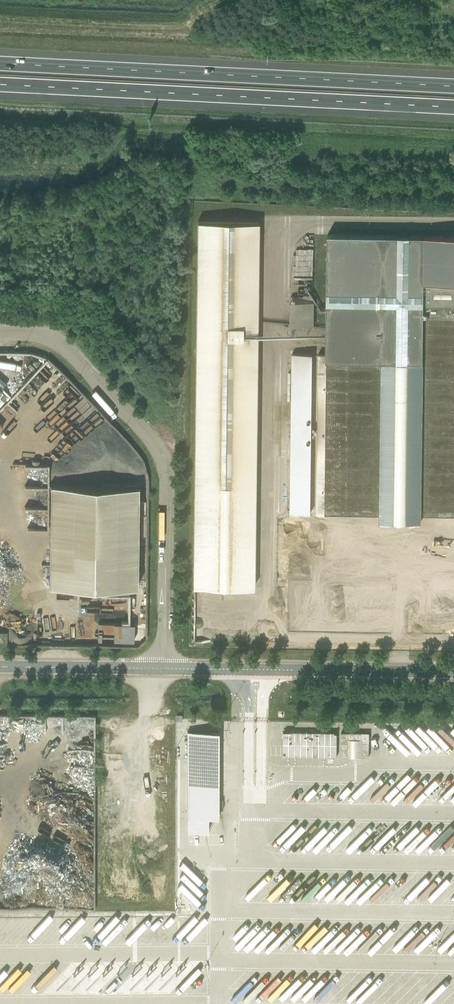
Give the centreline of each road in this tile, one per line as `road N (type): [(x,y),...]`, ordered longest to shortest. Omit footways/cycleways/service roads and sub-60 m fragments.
road 1 (motorway): [(453,84),(0,60)]
road 2 (motorway): [(0,82),(453,106)]
road 3 (unclassified): [(0,333),(41,333),(59,343),(159,450),(167,472),(164,668)]
road 4 (unclassified): [(164,668),(453,672)]
road 5 (unclassified): [(0,667),(164,668)]

